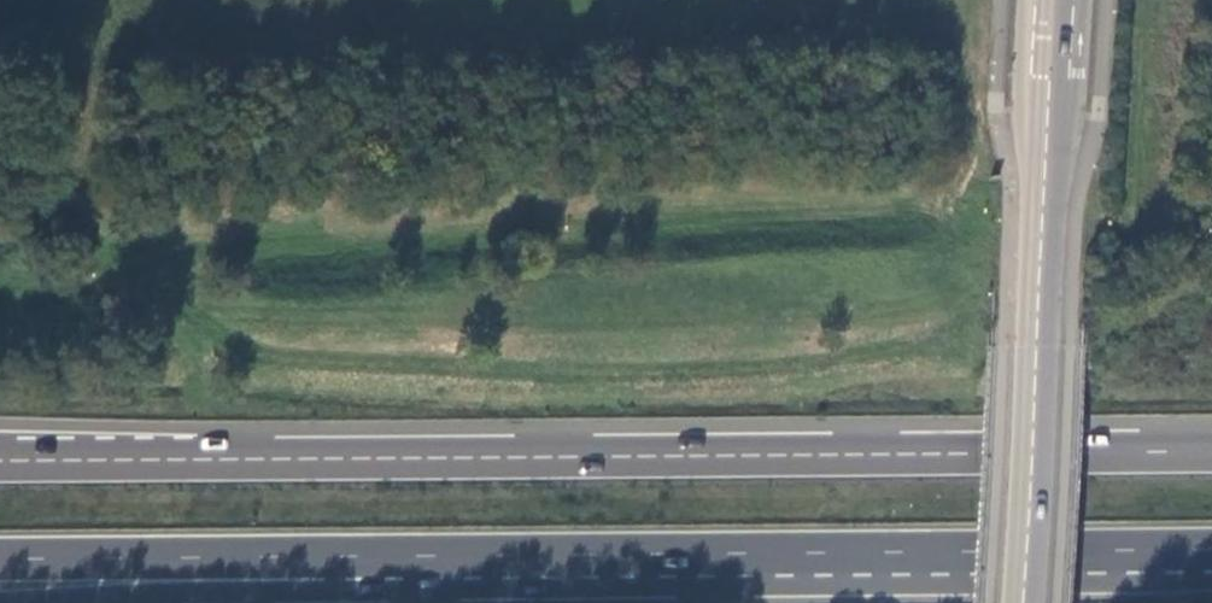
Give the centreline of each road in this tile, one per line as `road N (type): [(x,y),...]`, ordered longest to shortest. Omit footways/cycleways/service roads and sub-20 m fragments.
road 1 (trunk): [(1211,452),(0,461)]
road 2 (trunk): [(377,555),(1211,549)]
road 3 (secondary): [(1019,602),(1045,168)]
road 4 (trunk): [(0,599),(322,592),(377,555)]
road 5 (trunk): [(0,558),(377,555)]
road 6 (secondary): [(1045,168),(1071,76),(1074,0)]
road 7 (secondary): [(1037,0),(1031,79),(1045,168)]

